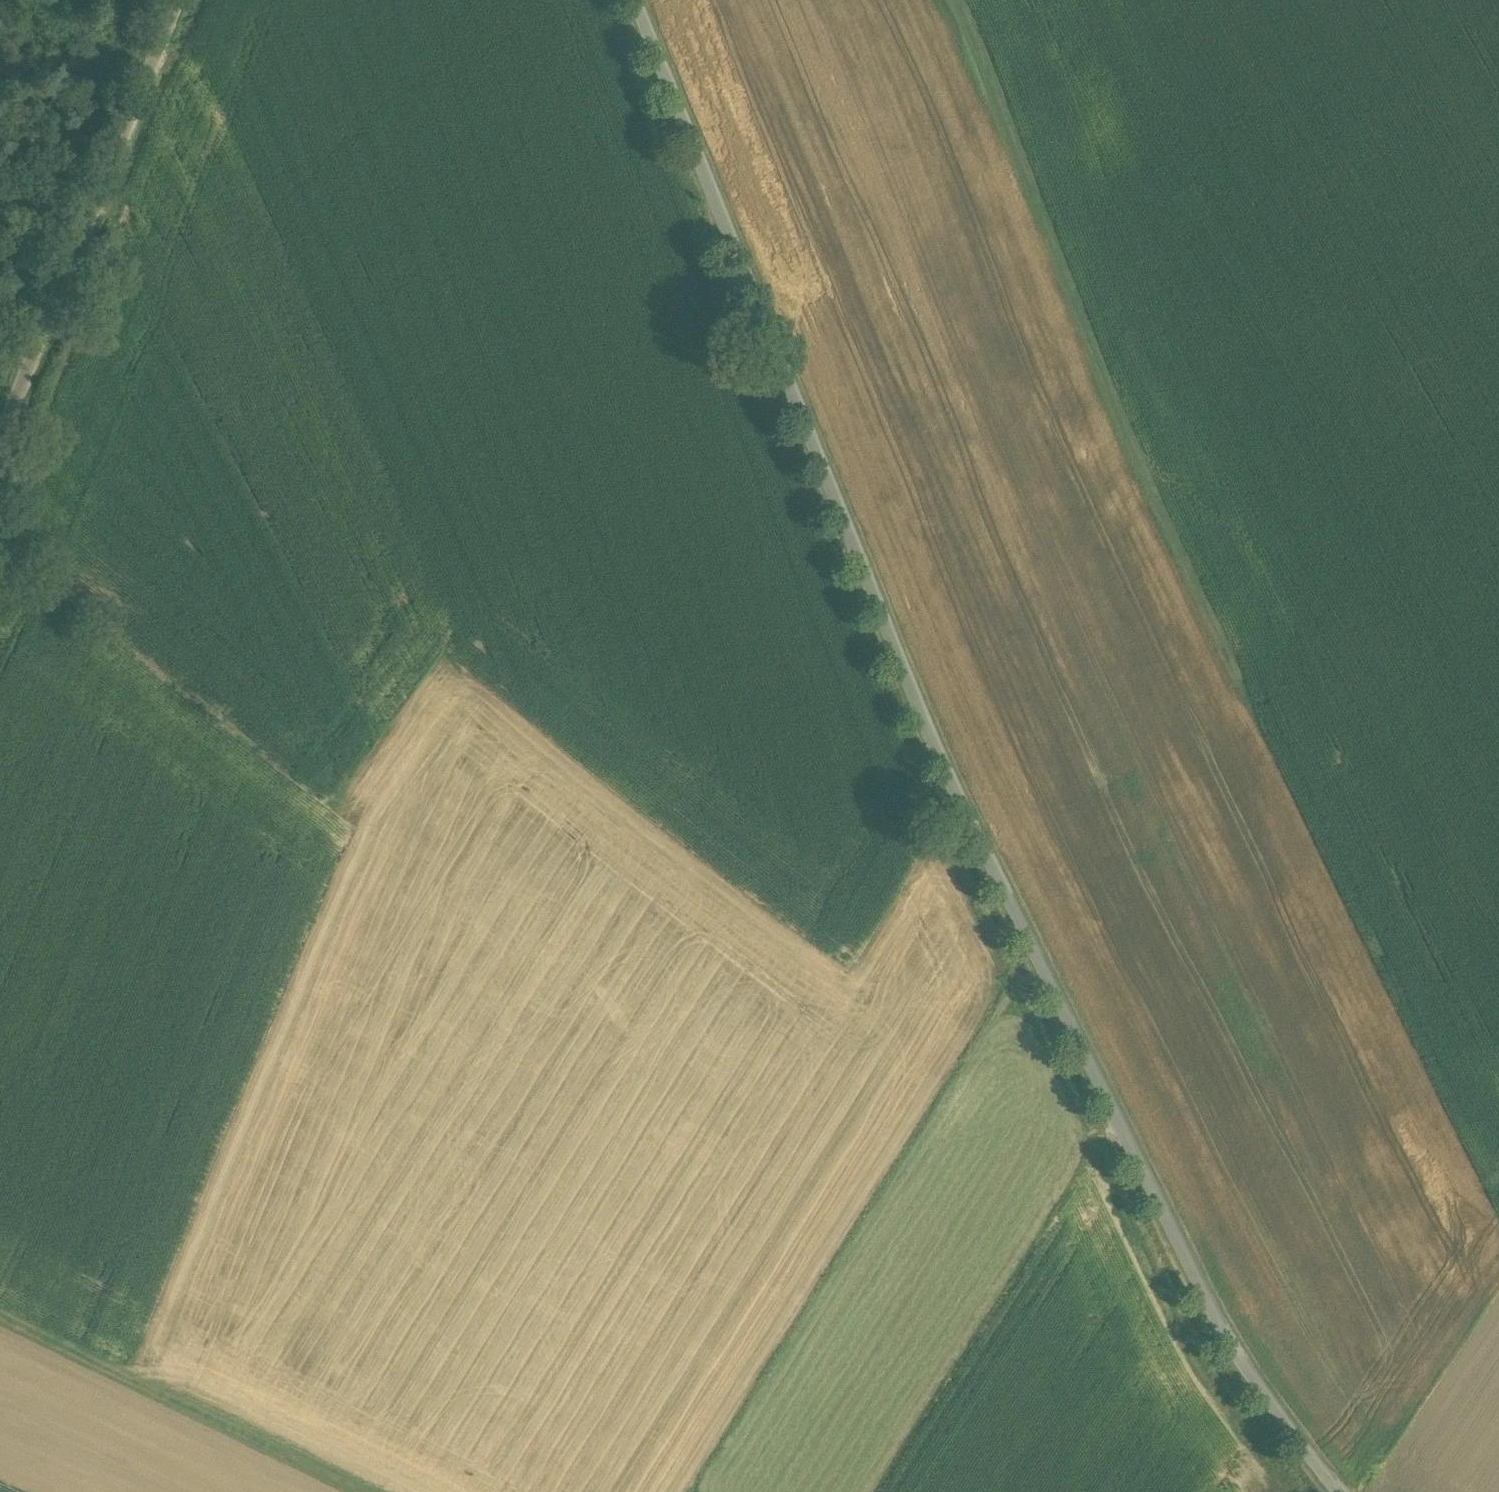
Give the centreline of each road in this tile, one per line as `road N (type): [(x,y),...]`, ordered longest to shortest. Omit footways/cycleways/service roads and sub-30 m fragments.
road 1 (unclassified): [(633,0),(956,796),(1225,1357),(1339,1491)]
road 2 (unclassified): [(176,0),(0,427)]

